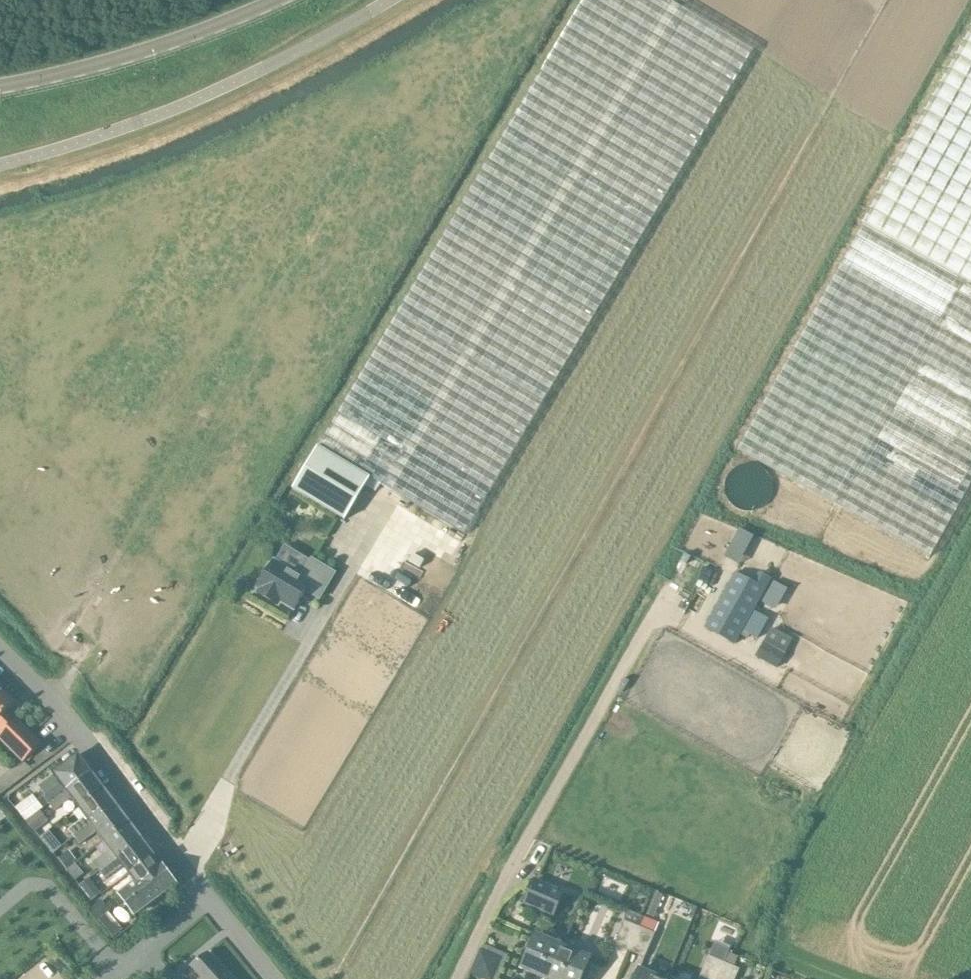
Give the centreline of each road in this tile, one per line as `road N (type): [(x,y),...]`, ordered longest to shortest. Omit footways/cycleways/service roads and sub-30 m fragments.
road 1 (unclassified): [(0,648),(85,734),(272,978)]
road 2 (primary): [(0,85),(127,56),(274,0)]
road 3 (track): [(970,869),(930,942),(800,887)]

